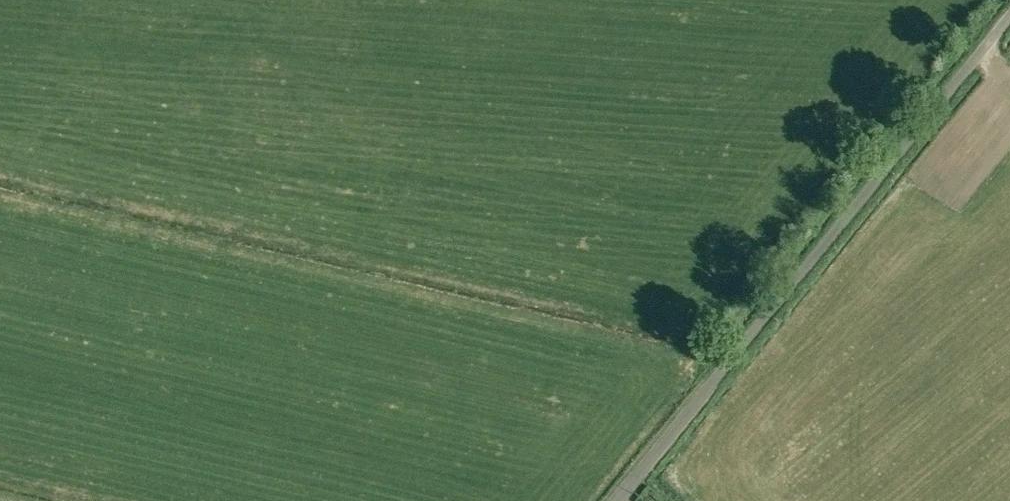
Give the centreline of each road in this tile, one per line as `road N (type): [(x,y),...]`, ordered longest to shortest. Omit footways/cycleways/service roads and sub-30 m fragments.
road 1 (unclassified): [(616,500),(1009,15)]

